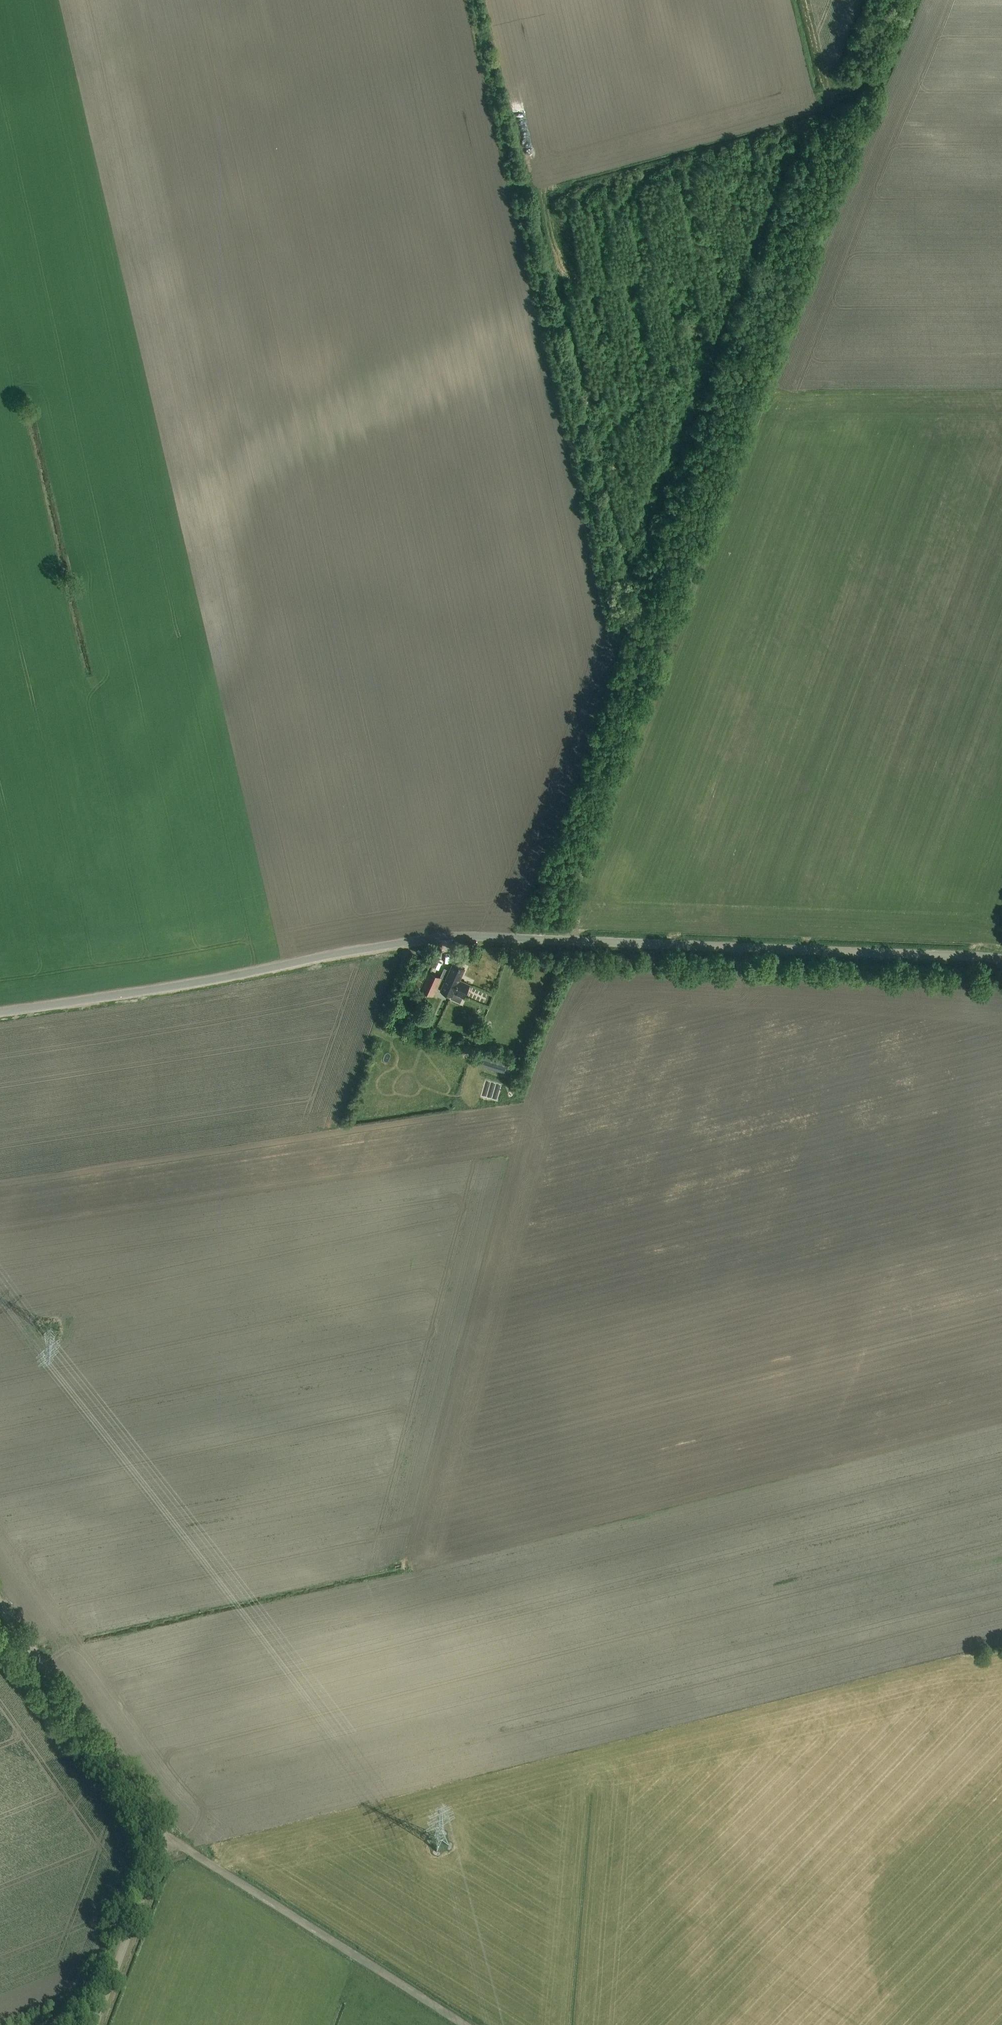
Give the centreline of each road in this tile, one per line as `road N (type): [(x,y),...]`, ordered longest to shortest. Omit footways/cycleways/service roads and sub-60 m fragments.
road 1 (unclassified): [(0,1012),(470,936),(1001,959)]
road 2 (track): [(166,1837),(464,2024)]
road 3 (track): [(166,1837),(0,1604)]
road 4 (track): [(94,2024),(166,1837)]

